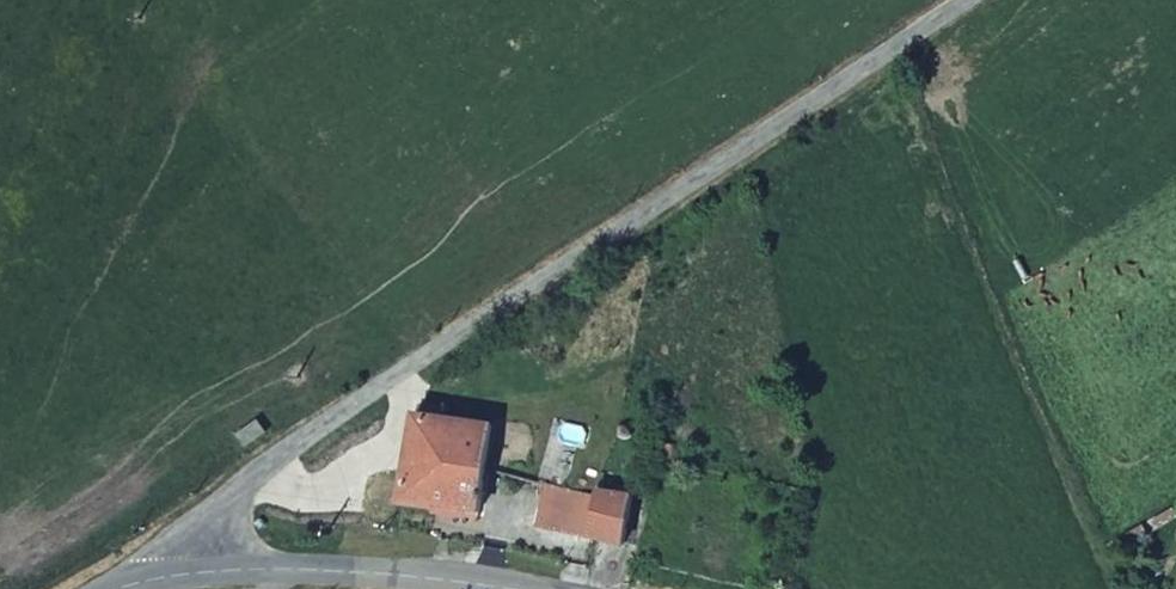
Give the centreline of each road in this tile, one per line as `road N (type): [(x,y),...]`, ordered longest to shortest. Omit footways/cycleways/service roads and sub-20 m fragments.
road 1 (residential): [(972,0),(266,466),(208,522),(186,574)]
road 2 (unclassified): [(505,588),(362,572),(186,574)]

